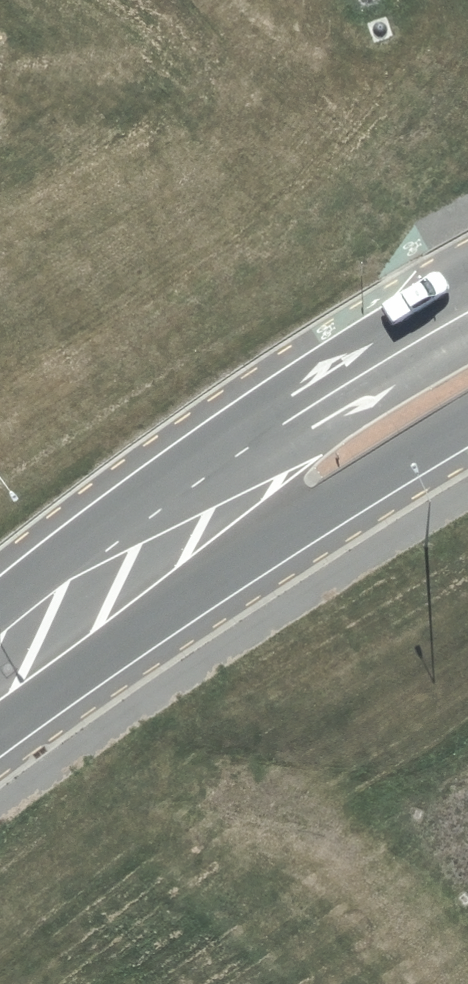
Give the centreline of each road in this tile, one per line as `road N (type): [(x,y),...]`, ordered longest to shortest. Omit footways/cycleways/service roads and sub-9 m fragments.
road 1 (secondary): [(0,632),(331,395),(467,311)]
road 2 (secondary): [(467,420),(184,598),(0,734)]

